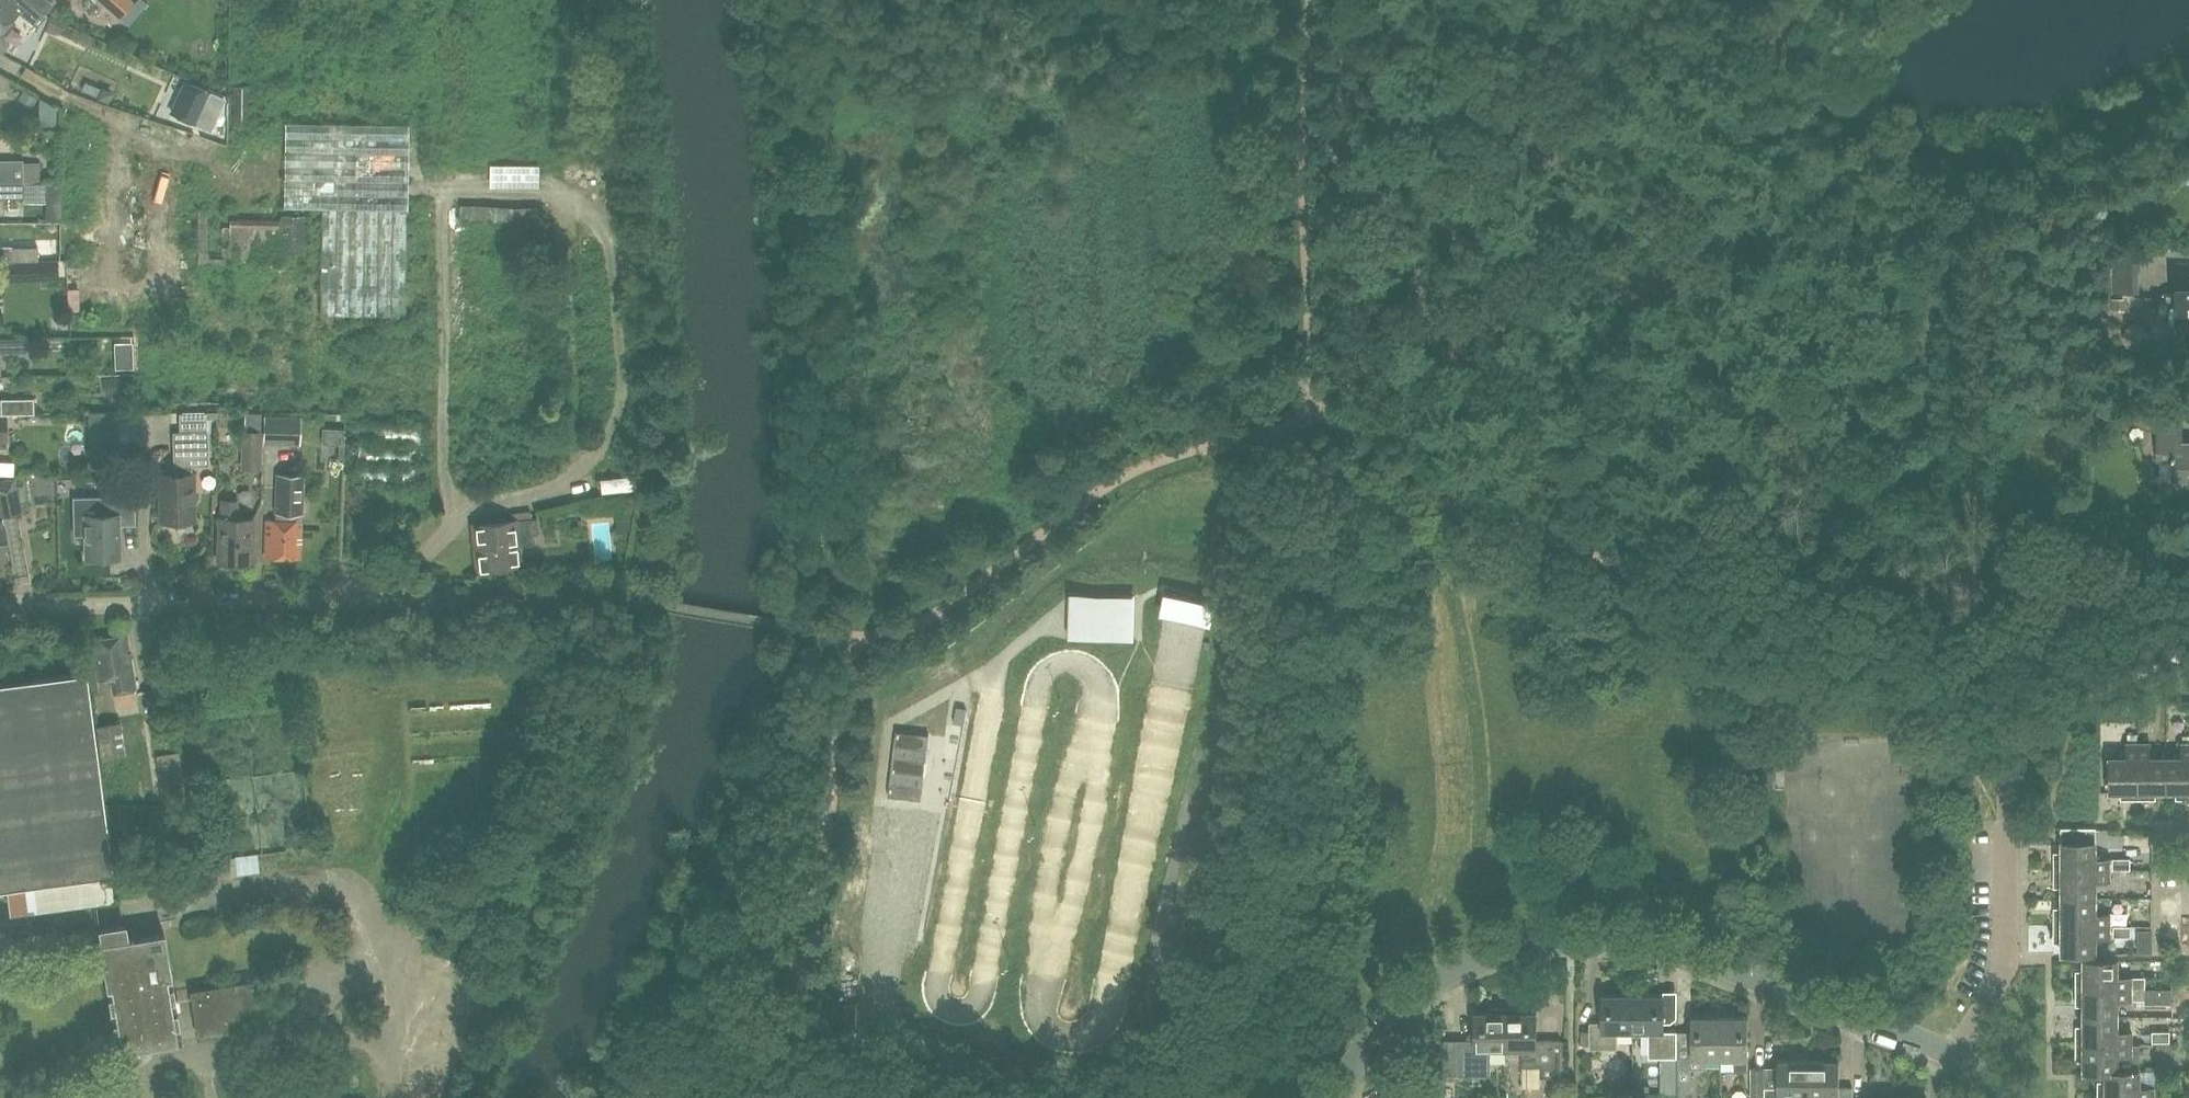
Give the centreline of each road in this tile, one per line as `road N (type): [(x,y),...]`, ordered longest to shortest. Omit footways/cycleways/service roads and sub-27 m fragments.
road 1 (residential): [(1341,1097),(1408,1006),(1509,951),(1573,941),(1670,948),(1951,1057)]
road 2 (residential): [(627,598),(0,608)]
road 3 (residential): [(1951,1057),(2005,972),(2008,782),(2021,711),(2082,614),(2188,549)]
road 4 (track): [(880,970),(886,1016),(904,1039),(1070,1097)]

